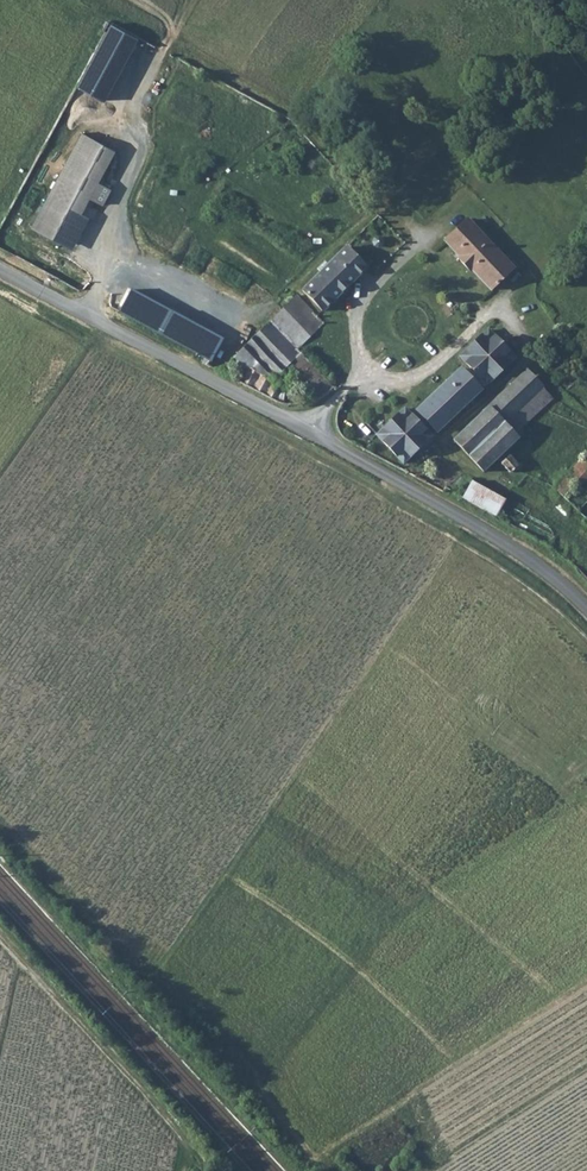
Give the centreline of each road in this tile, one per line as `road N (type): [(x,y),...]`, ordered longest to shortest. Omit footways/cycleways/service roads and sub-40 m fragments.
road 1 (residential): [(586,611),(545,572),(459,515),(0,267)]
road 2 (track): [(586,791),(392,911),(252,1089)]
road 3 (track): [(0,940),(177,1134)]

